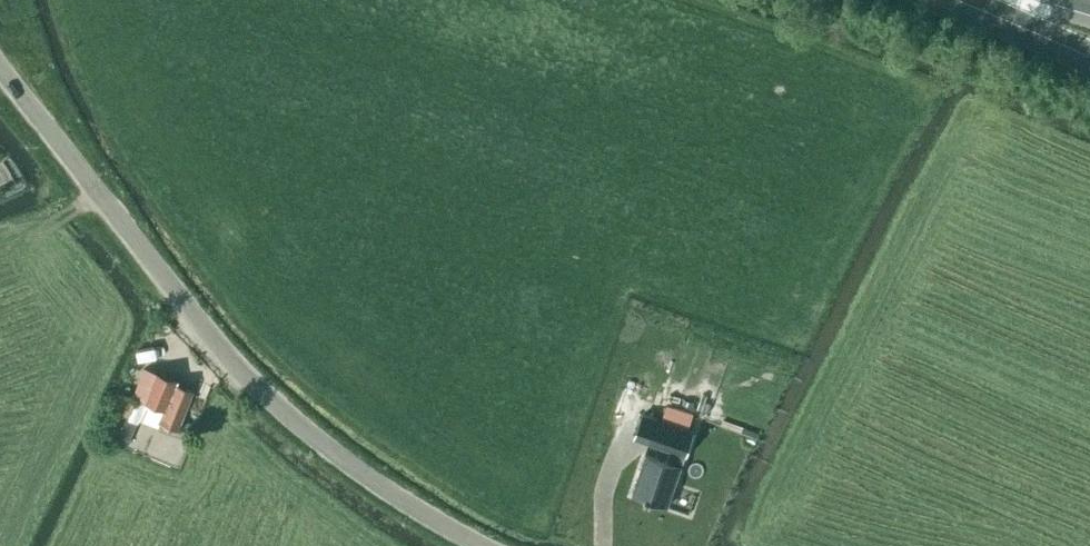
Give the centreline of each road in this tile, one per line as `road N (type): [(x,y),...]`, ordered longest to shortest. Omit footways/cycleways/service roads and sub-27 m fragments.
road 1 (unclassified): [(482,545),(347,464),(279,406),(216,342),(0,68)]
road 2 (motorway): [(974,0),(1089,50)]

